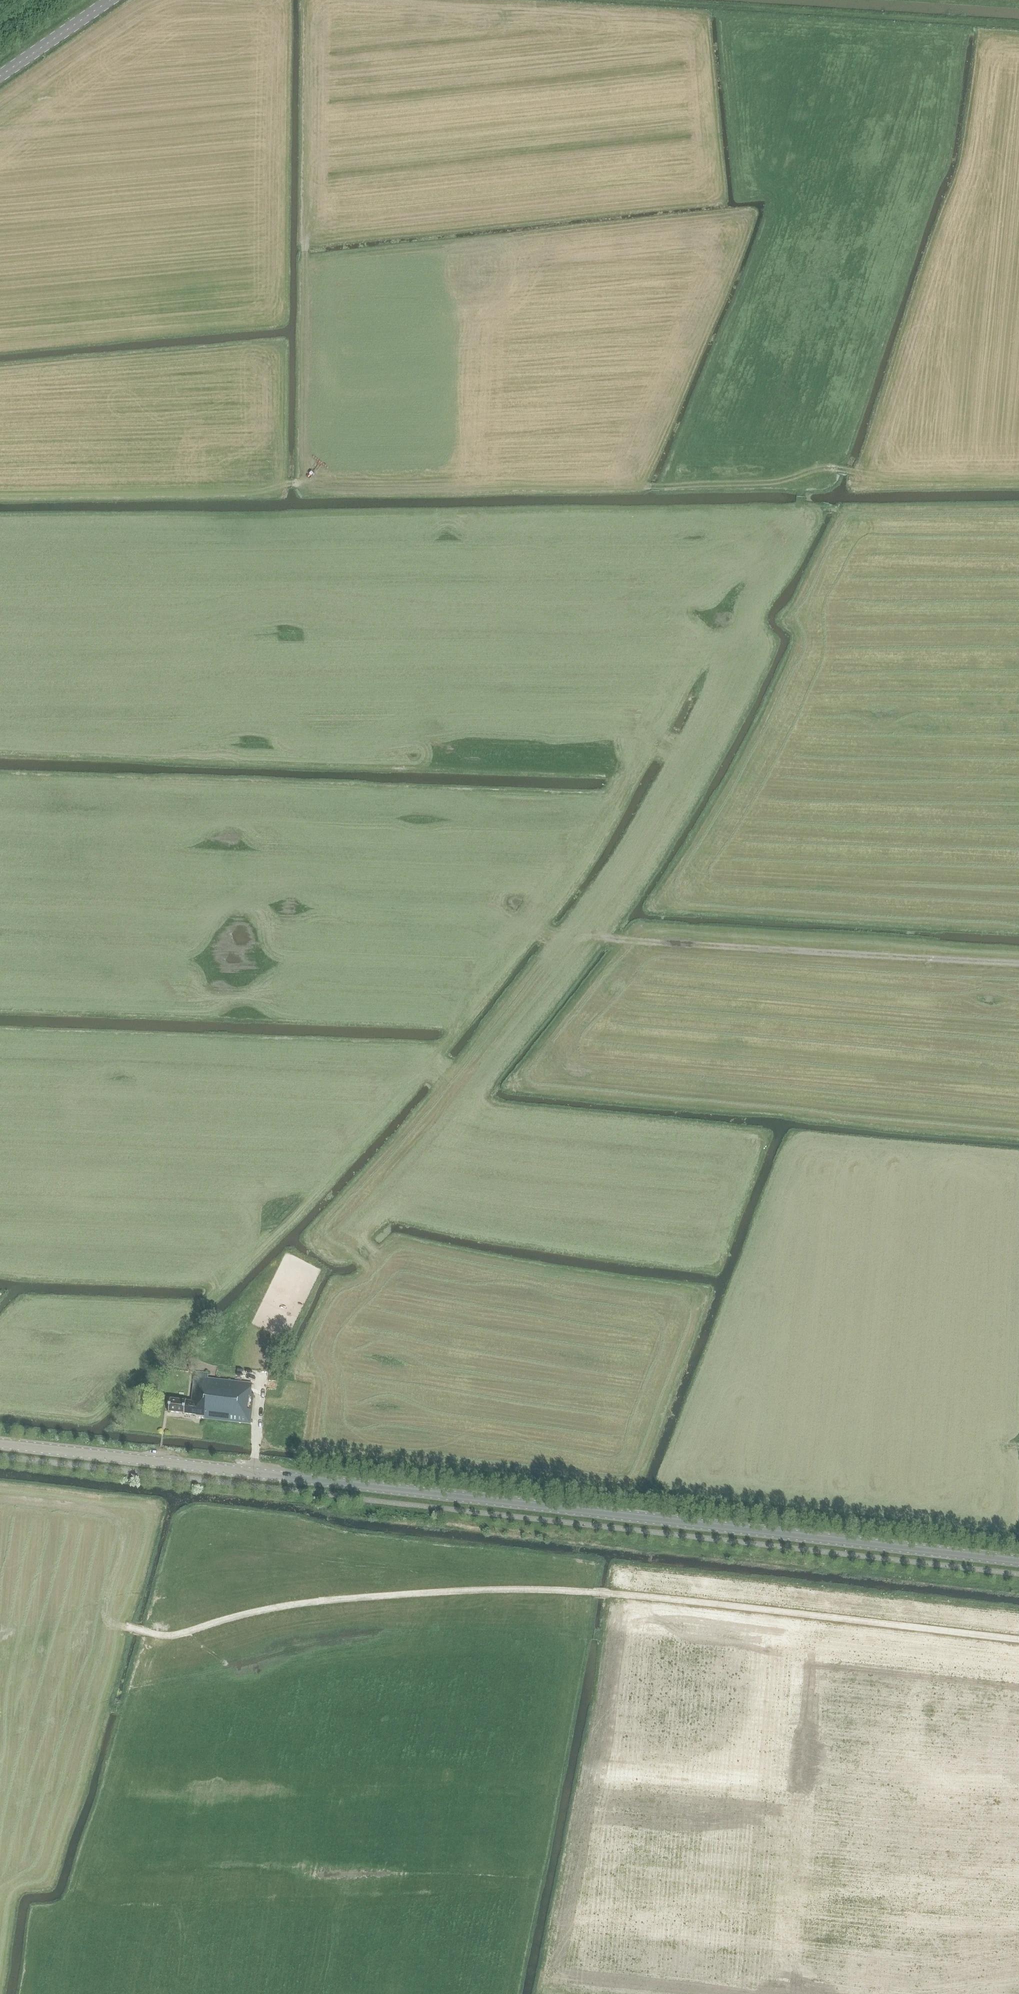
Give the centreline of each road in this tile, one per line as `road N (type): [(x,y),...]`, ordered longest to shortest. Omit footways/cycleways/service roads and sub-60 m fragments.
road 1 (secondary): [(1018,1561),(0,1443)]
road 2 (track): [(1018,1640),(514,1589),(303,1603),(173,1635),(125,1626)]
road 3 (track): [(1018,964),(579,937)]
road 4 (track): [(479,1068),(607,901),(698,744)]
road 5 (unclassified): [(0,76),(111,0)]

